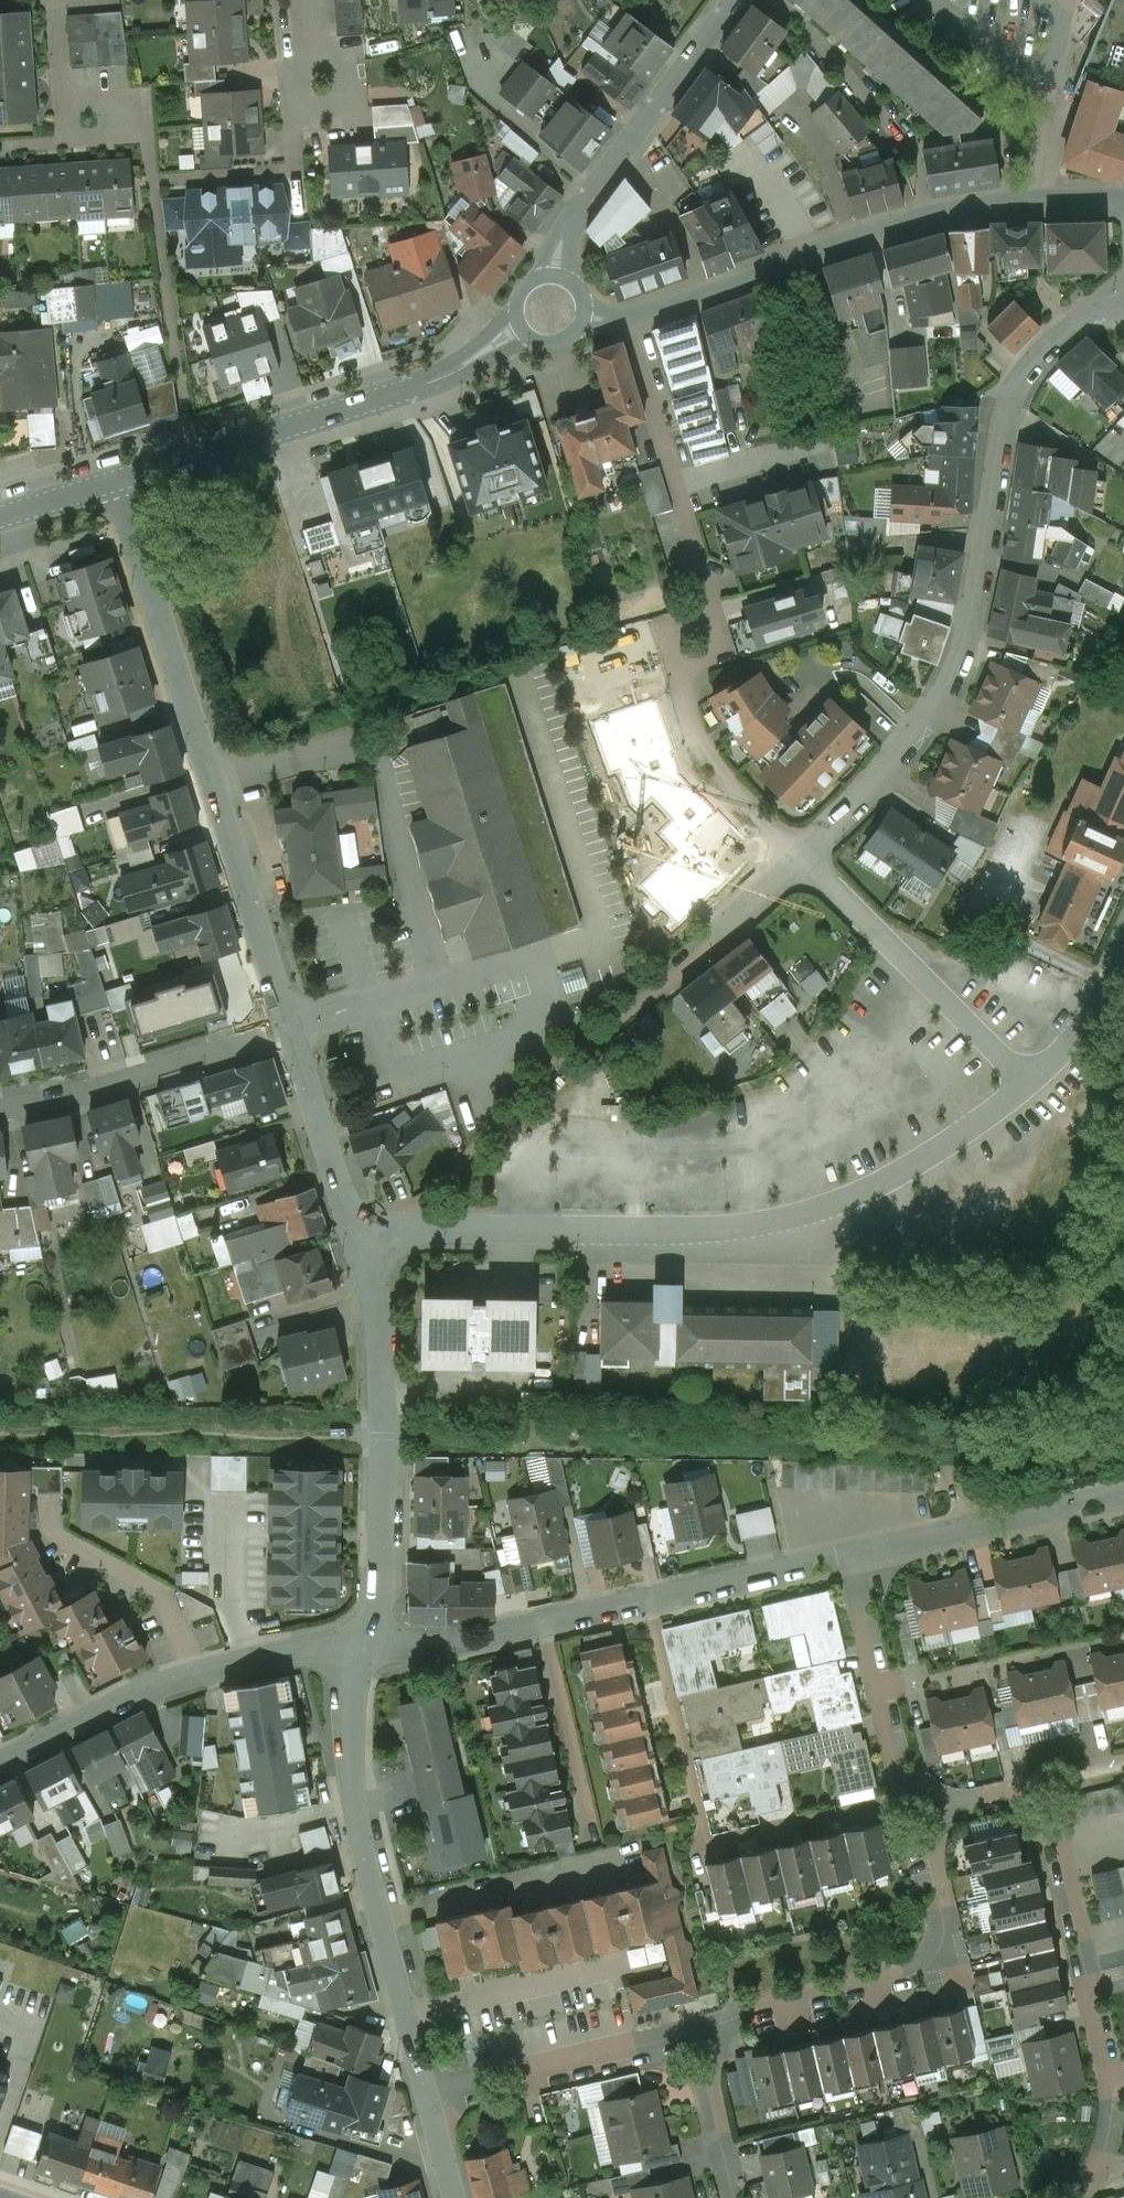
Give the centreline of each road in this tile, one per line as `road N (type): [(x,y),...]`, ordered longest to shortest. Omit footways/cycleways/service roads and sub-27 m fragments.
road 1 (residential): [(361,1242),(405,1230),(691,1231),(807,1216),(878,1189),(960,1140),(1026,1082)]
road 2 (residential): [(803,858),(905,750),(952,677),(971,619),(1002,423),(1018,381),(1049,342),(1123,307)]
road 3 (residential): [(113,477),(290,1028)]
road 4 (residential): [(646,1603),(702,1848),(917,1796)]
road 5 (residential): [(360,1650),(350,1716),(359,1826),(431,2099)]
road 6 (residential): [(1082,2197),(1103,2169),(1119,2107),(1052,1825),(1016,1791)]
road 7 (tertiary): [(521,327),(472,363),(113,477)]
road 8 (residential): [(1040,198),(962,207),(864,234),(631,317)]
road 9 (residential): [(361,1242),(373,1275),(387,1487),(381,1595),(360,1650)]
road 10 (residential): [(694,2028),(919,1970),(944,1947),(944,1911),(921,1810)]
road 11 (tertiary): [(737,0),(586,198),(554,278)]
road 12 (residential): [(1026,1082),(803,858)]
road 13 (residential): [(290,1028),(137,1077),(0,1108)]
road 14 (residential): [(708,599),(631,317)]
road 15 (residential): [(360,1650),(402,1649),(646,1603)]
road 16 (residential): [(431,2099),(694,2028)]
road 17 (residential): [(859,1558),(1123,1500)]
road 18 (residential): [(917,1796),(859,1558)]
road 19 (residential): [(196,1672),(164,1593),(55,1537),(53,1517)]
road 20 (residential): [(803,858),(701,745),(677,674)]
road 21 (residential): [(290,1028),(361,1242)]
road 22 (residential): [(646,1603),(859,1558)]
road 23 (residential): [(0,1762),(196,1672)]
road 24 (residential): [(63,98),(139,93),(145,135),(65,139)]
road 25 (residential): [(803,858),(670,981)]
road 26 (residential): [(694,2028),(739,2197)]
road 27 (residential): [(196,1672),(251,1658),(360,1650)]
road 28 (residential): [(296,108),(350,105),(347,51),(292,54)]
road 29 (residential): [(1026,1082),(1123,966)]
road 30 (residential): [(226,174),(301,168),(296,108)]
road 31 (residential): [(932,0),(1036,79)]

